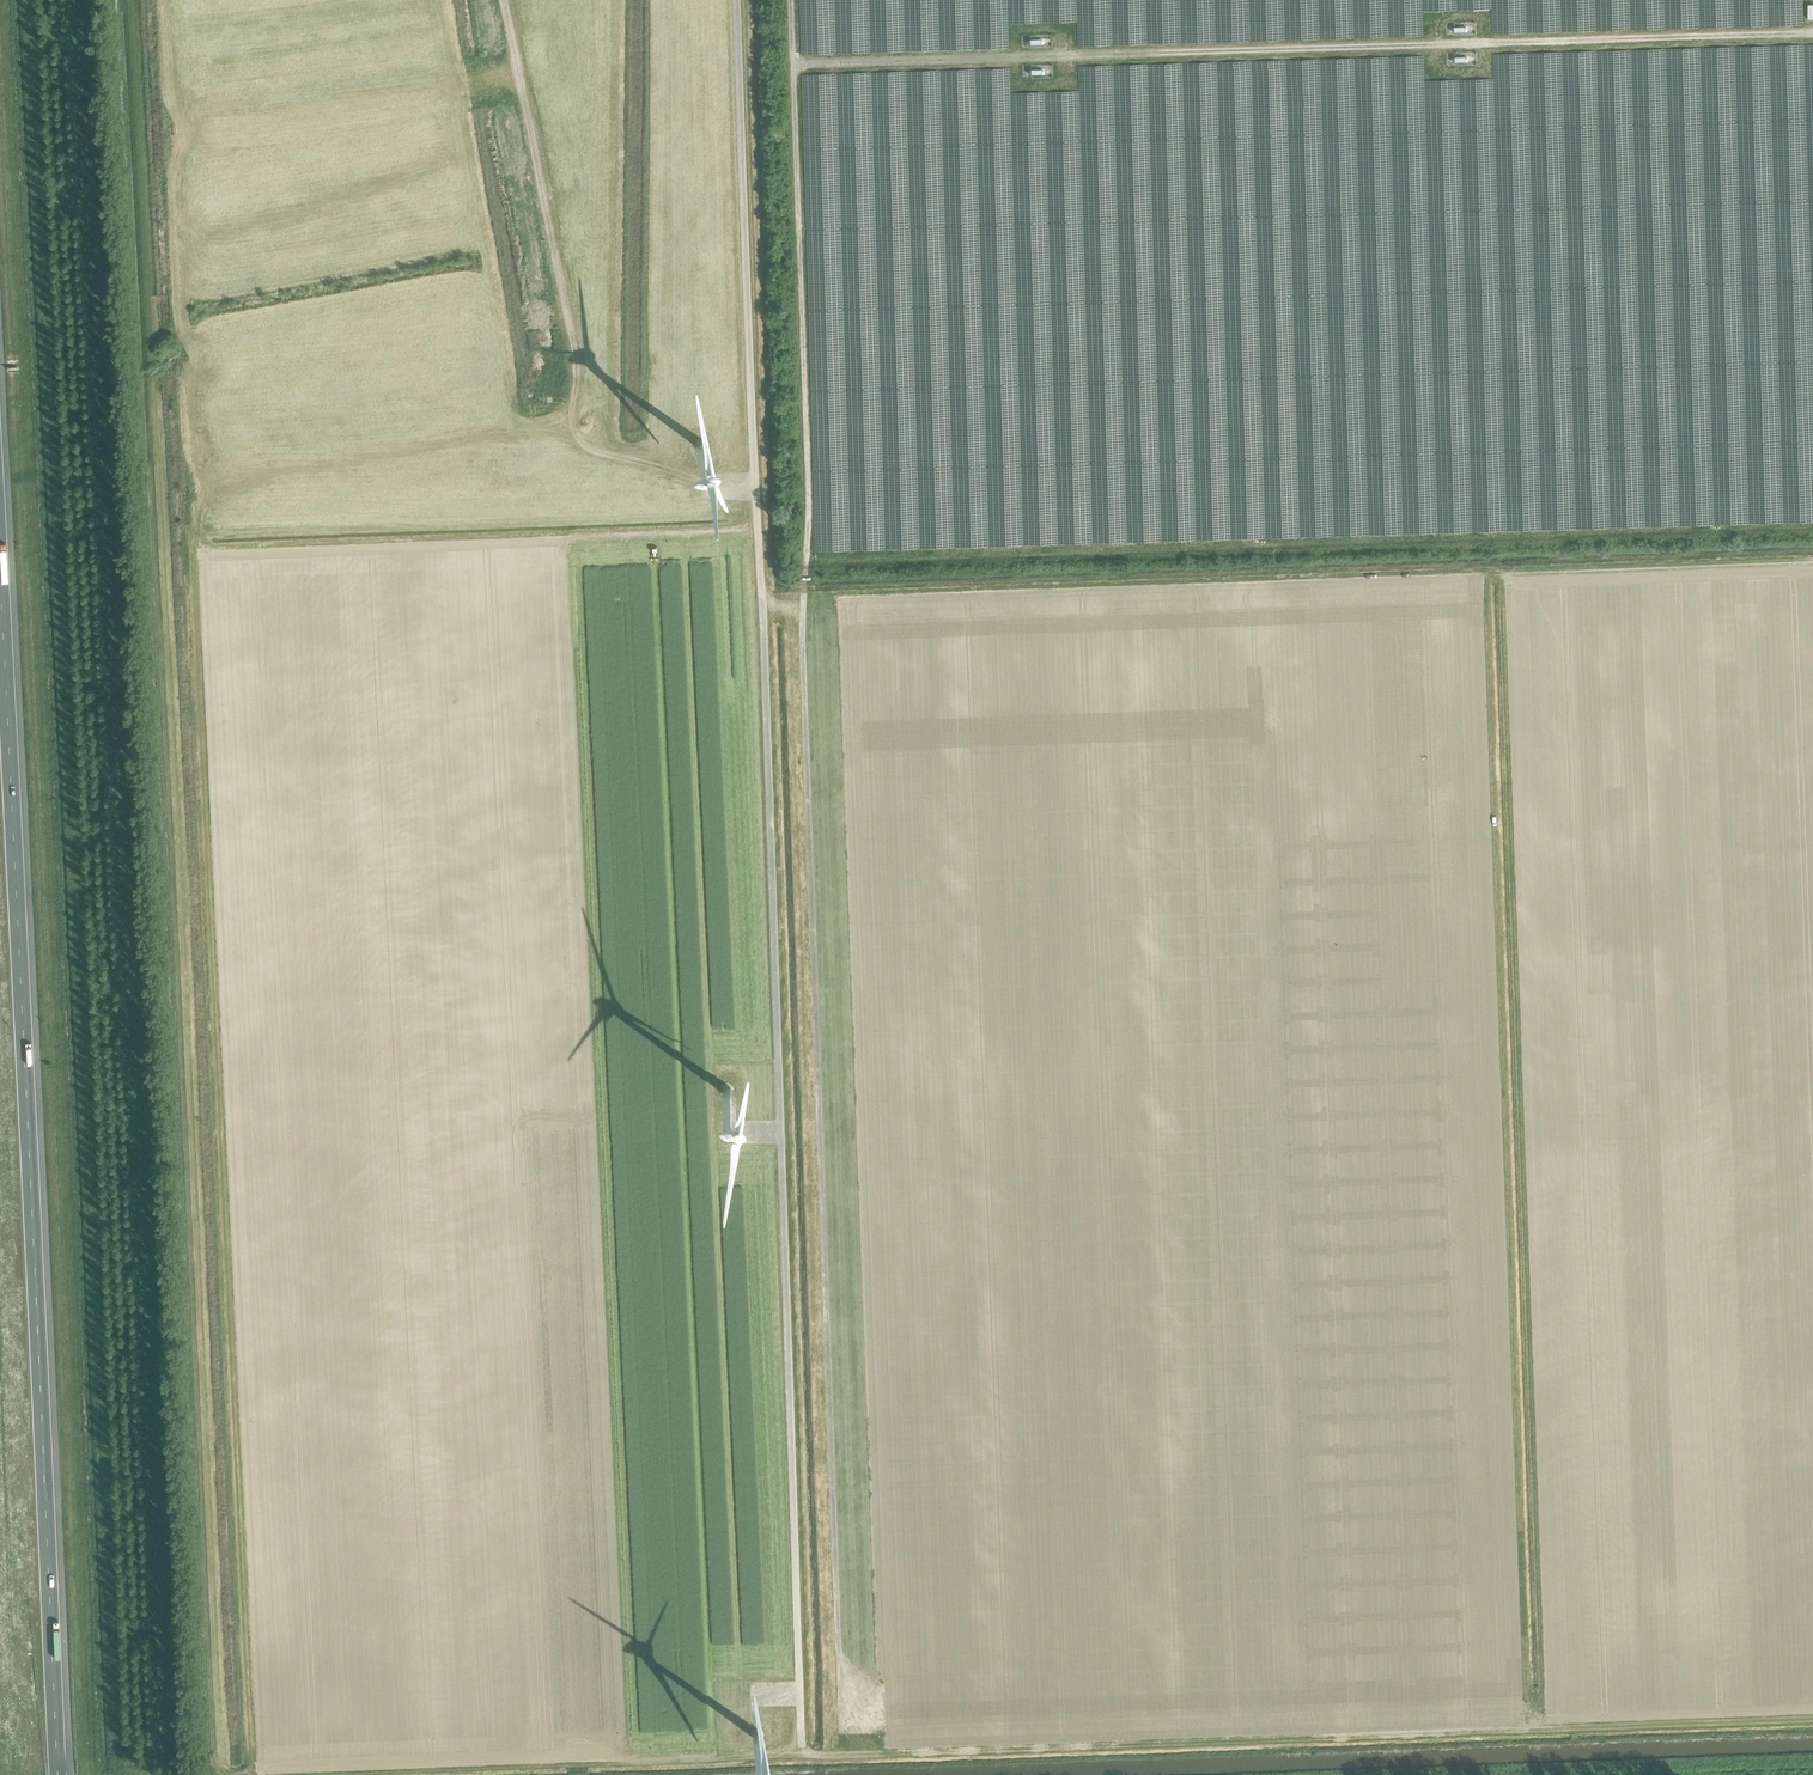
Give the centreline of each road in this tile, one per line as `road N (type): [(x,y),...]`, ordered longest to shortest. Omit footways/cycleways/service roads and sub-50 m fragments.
road 1 (motorway): [(57,1774),(0,552)]

